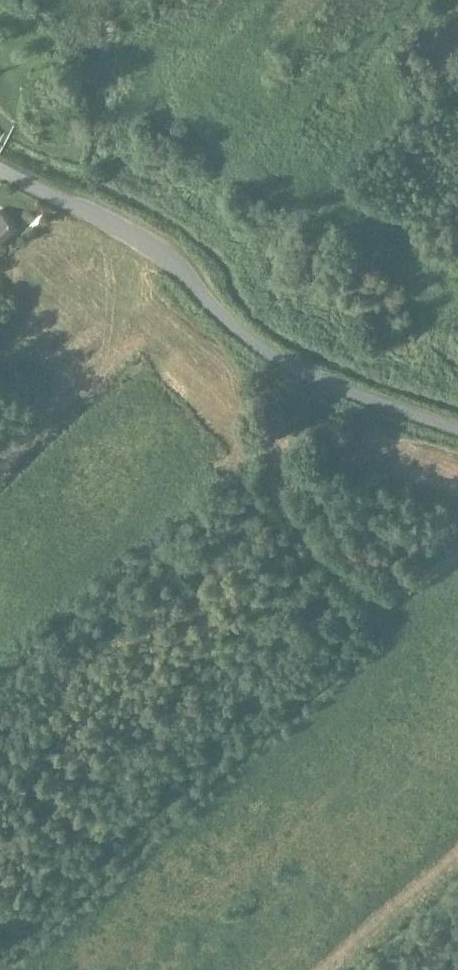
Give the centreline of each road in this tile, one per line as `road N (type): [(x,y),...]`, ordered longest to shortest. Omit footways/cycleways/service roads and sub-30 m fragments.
road 1 (tertiary): [(457,429),(275,358),(145,247),(0,170)]

